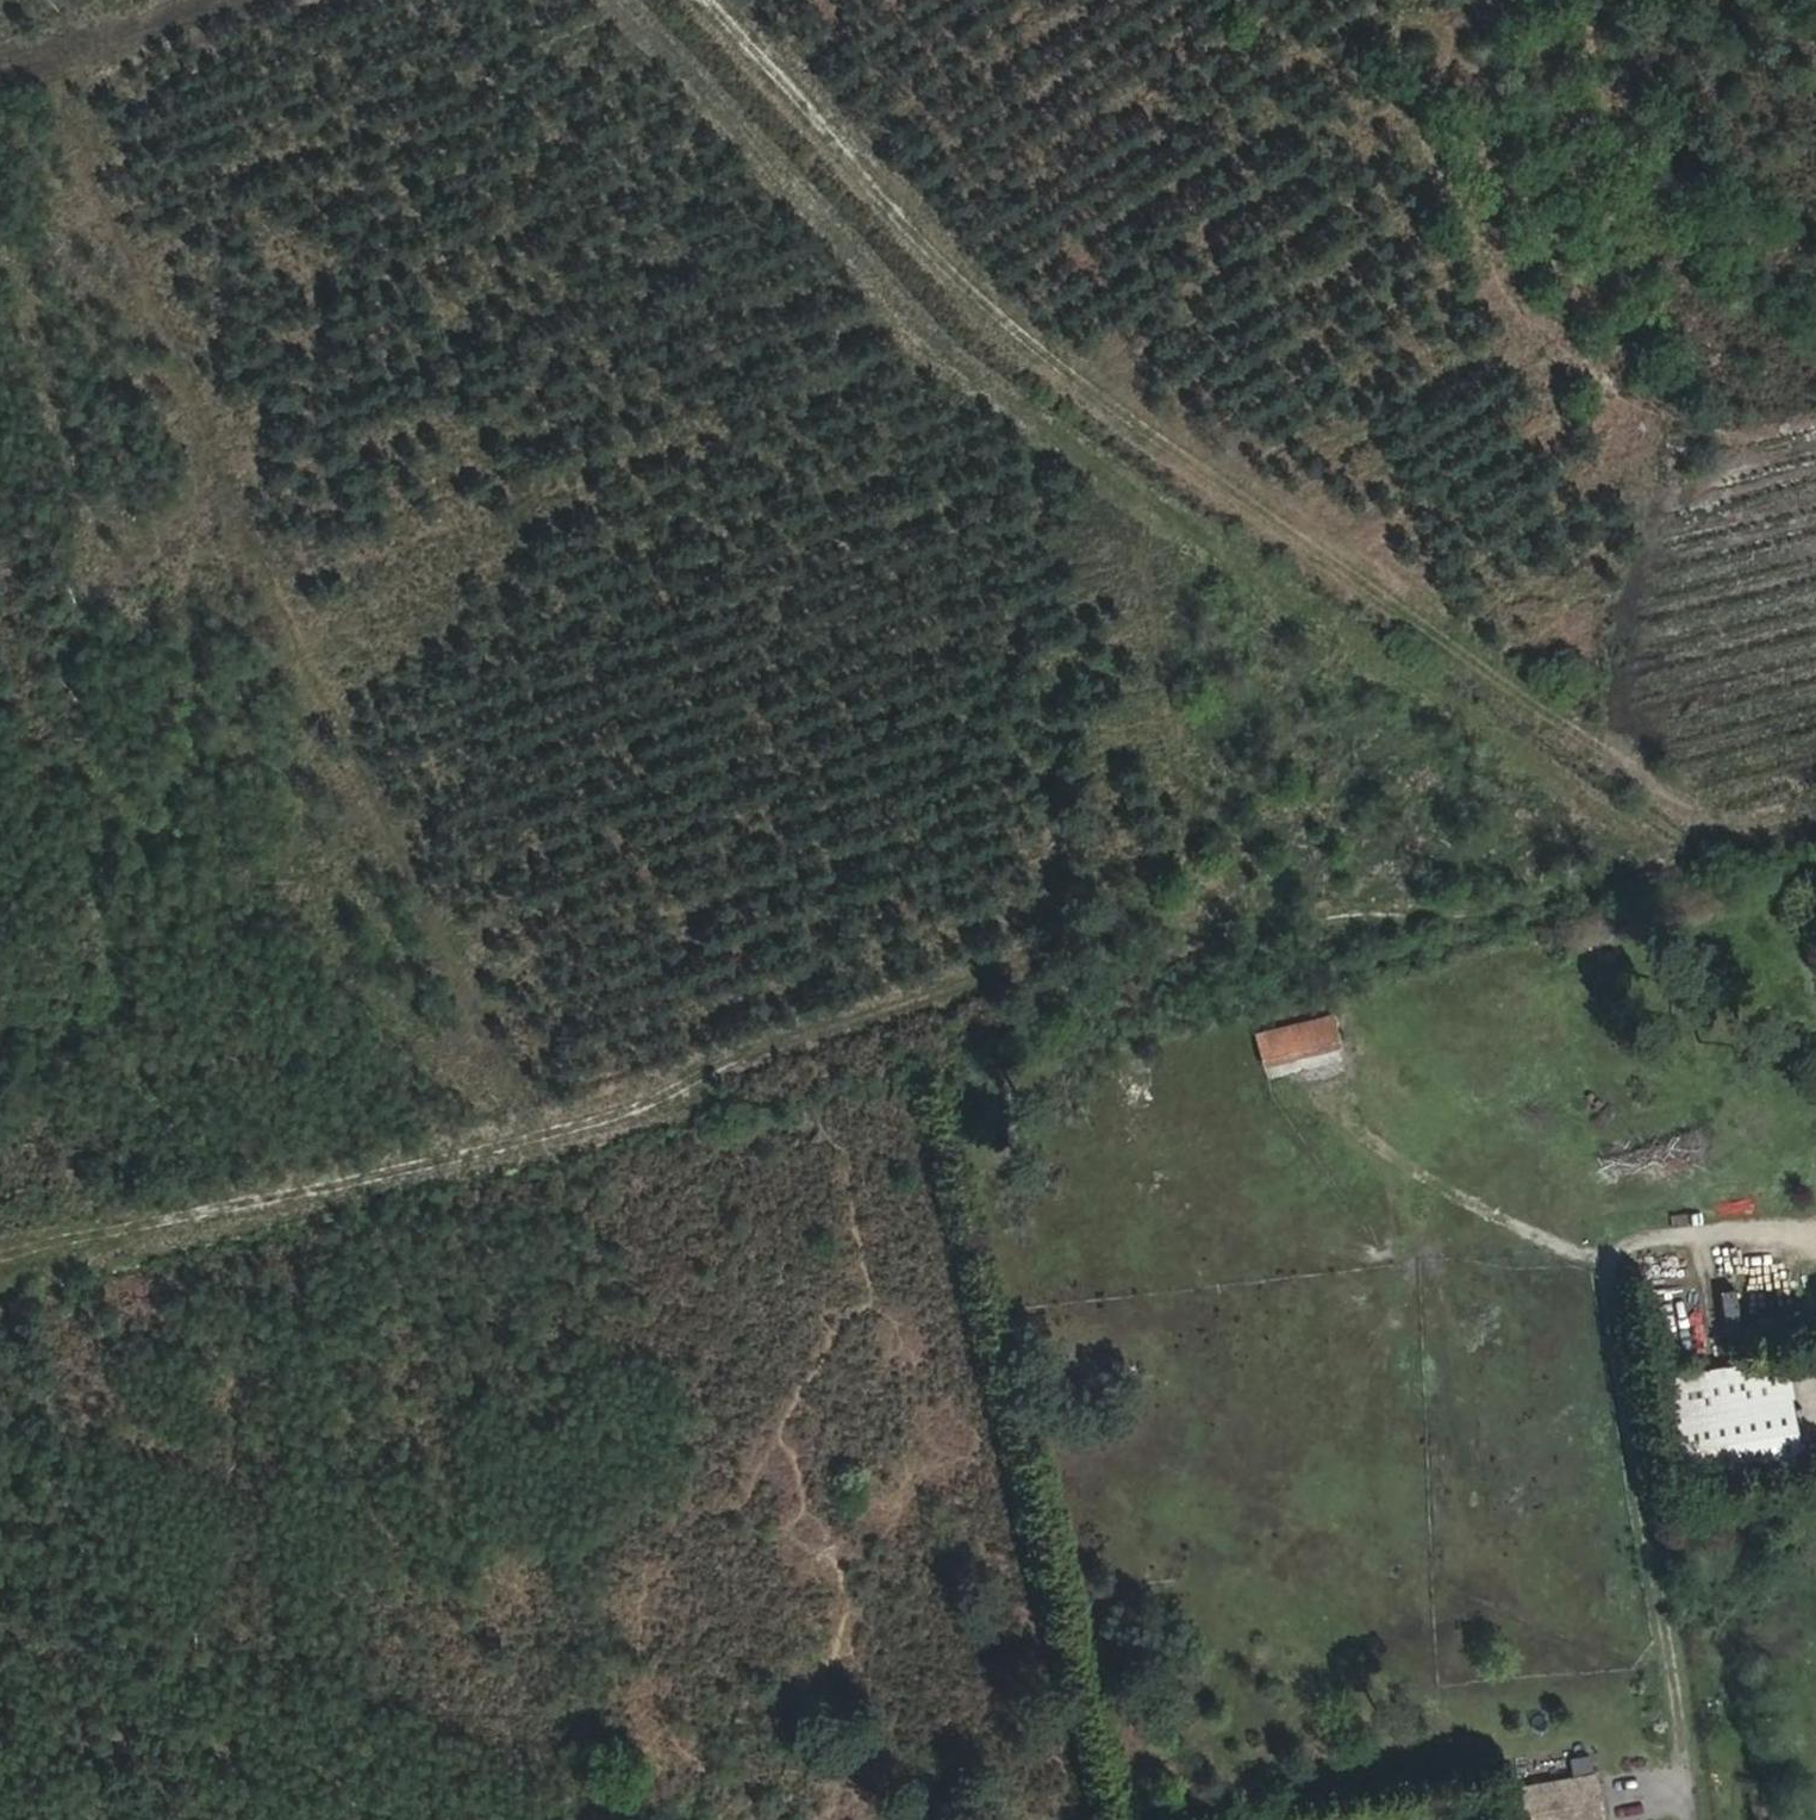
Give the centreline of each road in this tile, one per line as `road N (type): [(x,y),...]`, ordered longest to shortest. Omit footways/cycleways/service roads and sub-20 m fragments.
road 1 (track): [(712,0),(1035,352),(1699,799),(1815,783)]
road 2 (track): [(676,1094),(0,1272)]
road 3 (track): [(270,0),(0,69)]

